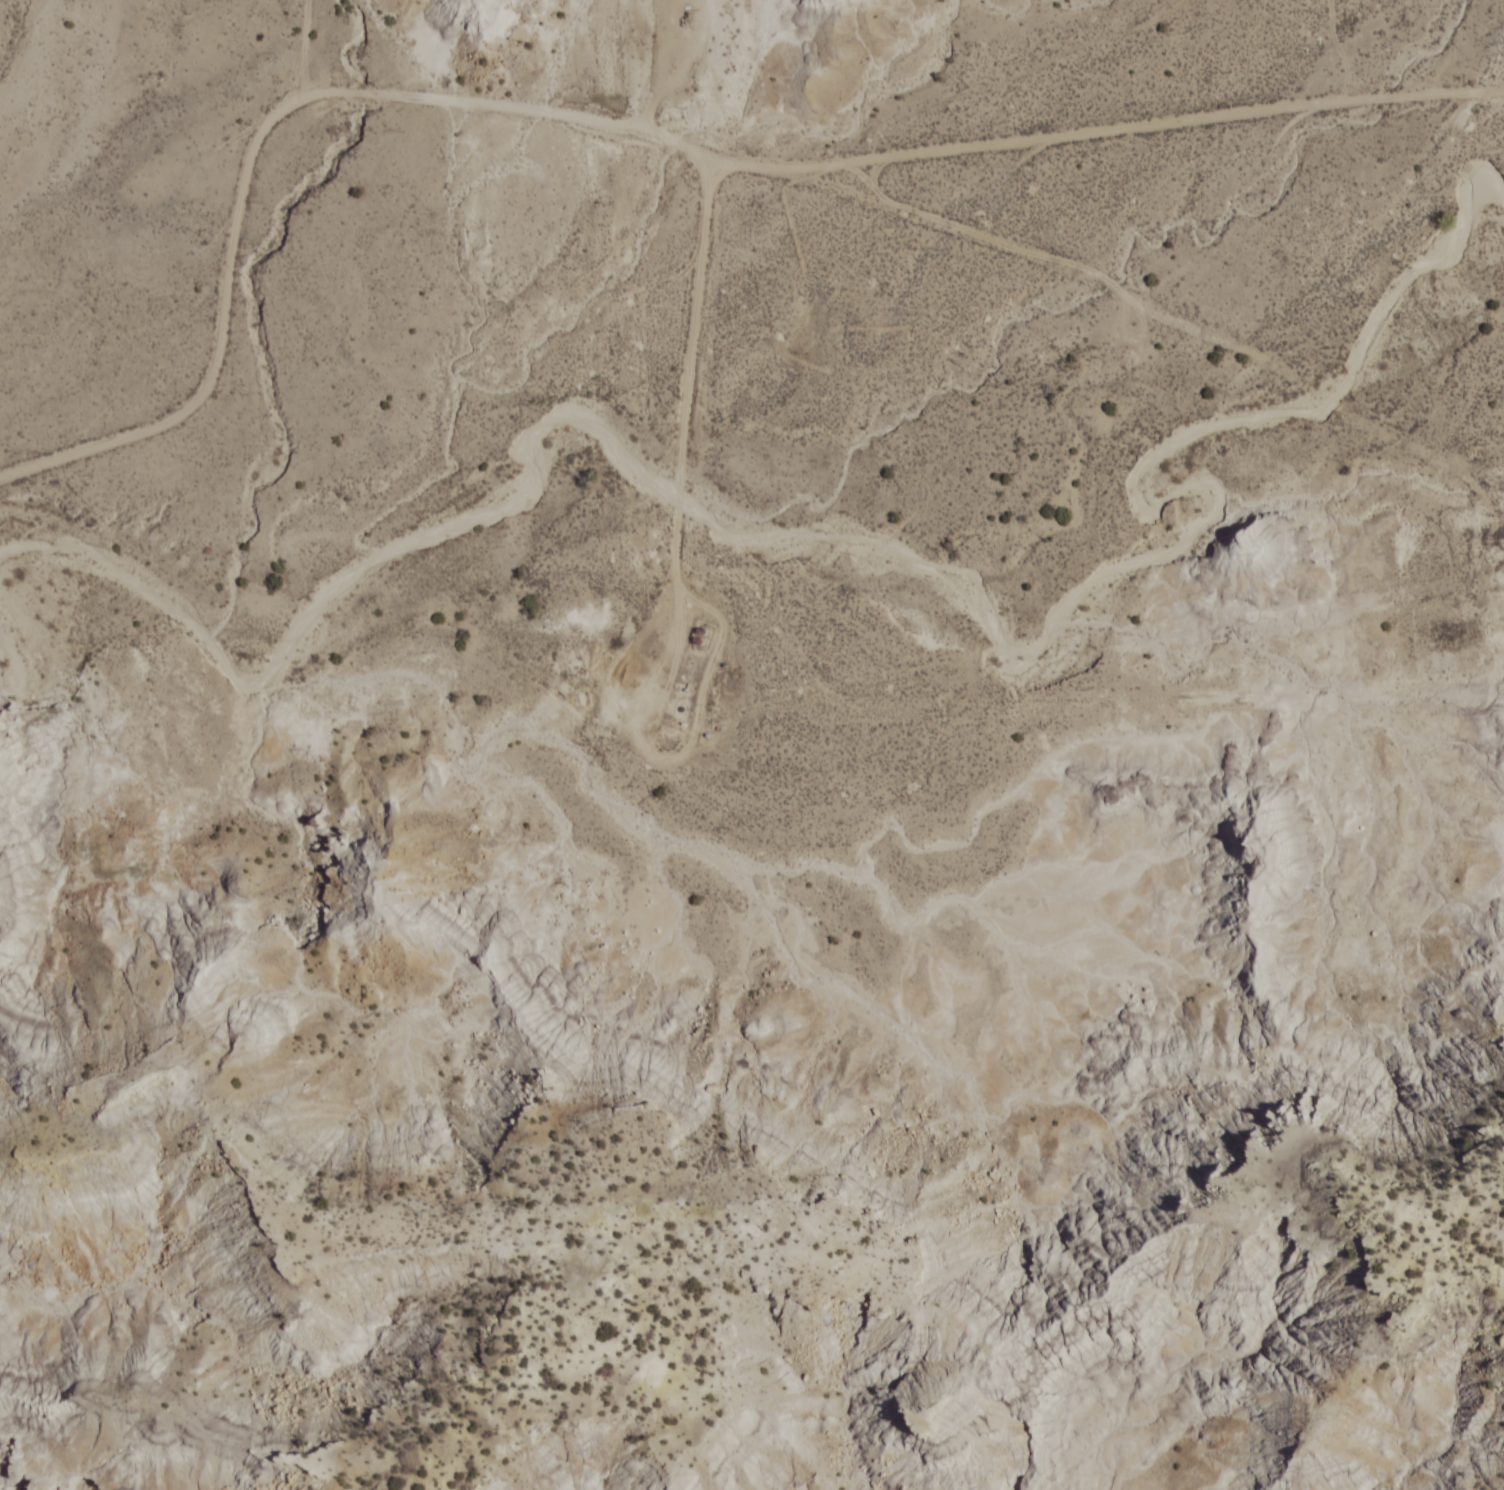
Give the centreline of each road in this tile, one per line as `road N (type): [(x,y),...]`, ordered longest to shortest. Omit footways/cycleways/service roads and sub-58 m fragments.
road 1 (track): [(1250,0),(1224,27),(997,113),(772,172),(624,130),(448,117),(279,89),(120,225),(0,360)]

